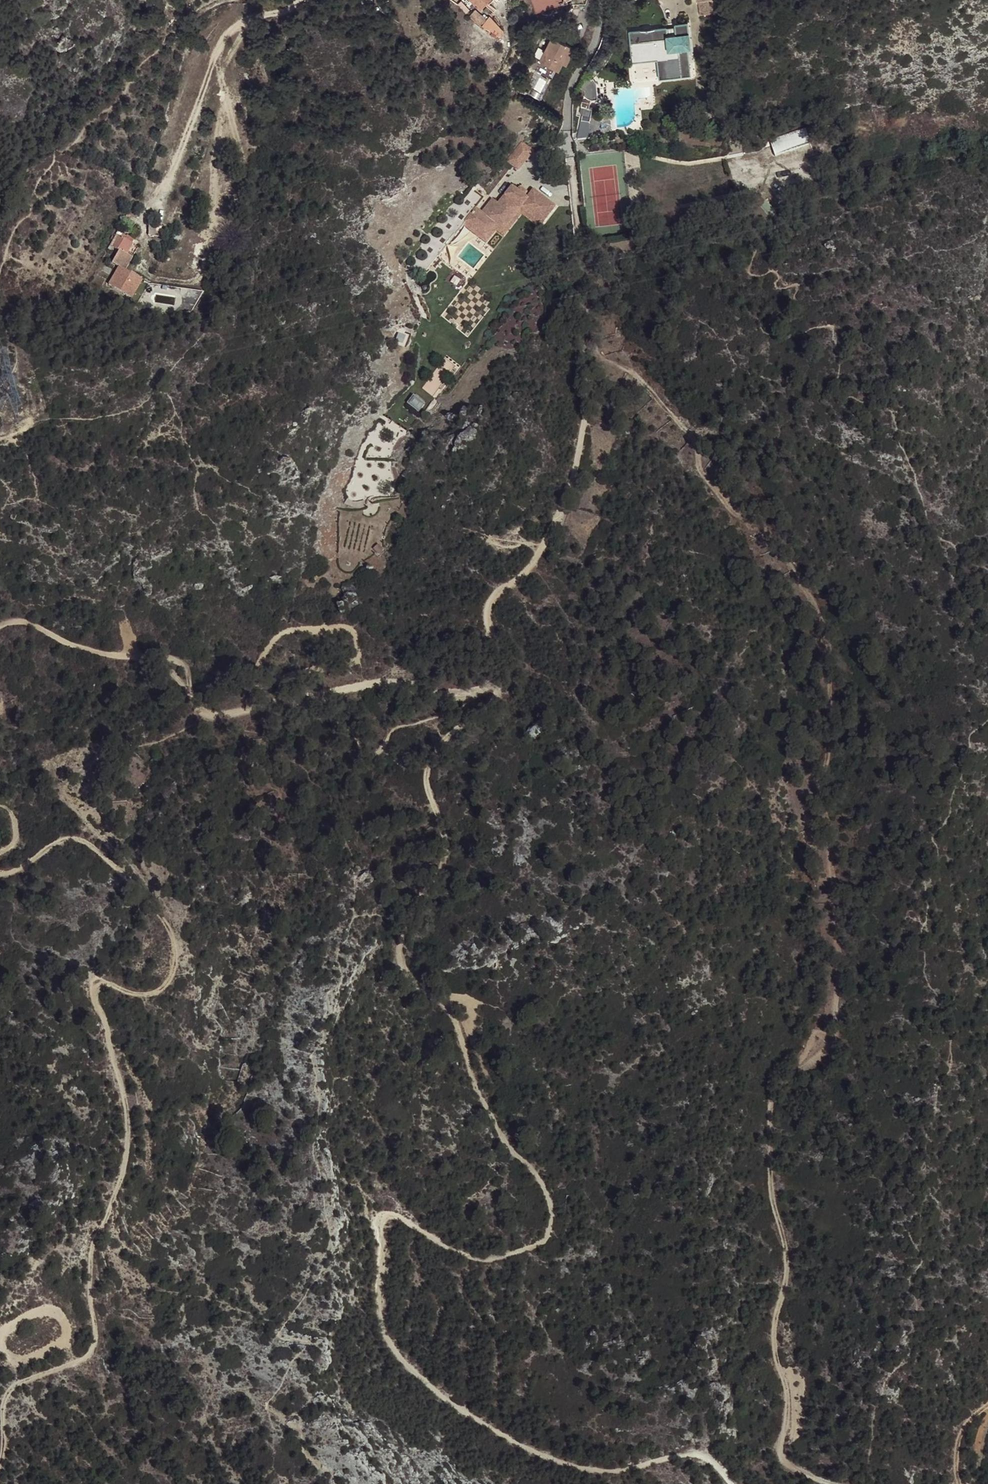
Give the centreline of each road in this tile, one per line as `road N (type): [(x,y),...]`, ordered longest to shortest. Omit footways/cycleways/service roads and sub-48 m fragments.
road 1 (track): [(739,1483),(714,1458),(680,1451),(609,1465),(519,1440),(428,1379),(378,1324),(373,1248),(386,1214),(397,1211),(418,1231),(494,1255),(518,1254),(552,1224),(548,1178),(494,1115),(469,1062),(461,1023),(445,998),(412,974),(402,949),(407,924),(448,856),(434,803),(435,765),(487,695),(488,624)]
road 2 (track): [(835,1483),(783,1456),(789,1382),(771,1330),(788,1273),(773,1182),(771,1105),(779,1082),(822,1037),(832,1003),(827,786),(837,671),(829,630),(824,611),(759,519),(723,505),(689,422),(584,345)]
road 3 (track): [(0,870),(74,837),(93,846),(152,895),(171,923),(173,956),(157,985),(111,980),(95,987),(131,1129),(122,1181),(86,1253),(95,1351),(14,1383),(1,1400),(7,1429),(0,1475)]
road 4 (track): [(566,134),(590,415),(552,534),(522,576),(500,590),(488,624)]
road 5 (track): [(173,669),(188,672),(194,698),(213,717),(366,683),(407,683),(451,698),(490,685)]
road 6 (track): [(173,669),(13,622),(0,628)]
road 7 (residential): [(598,0),(566,134)]

